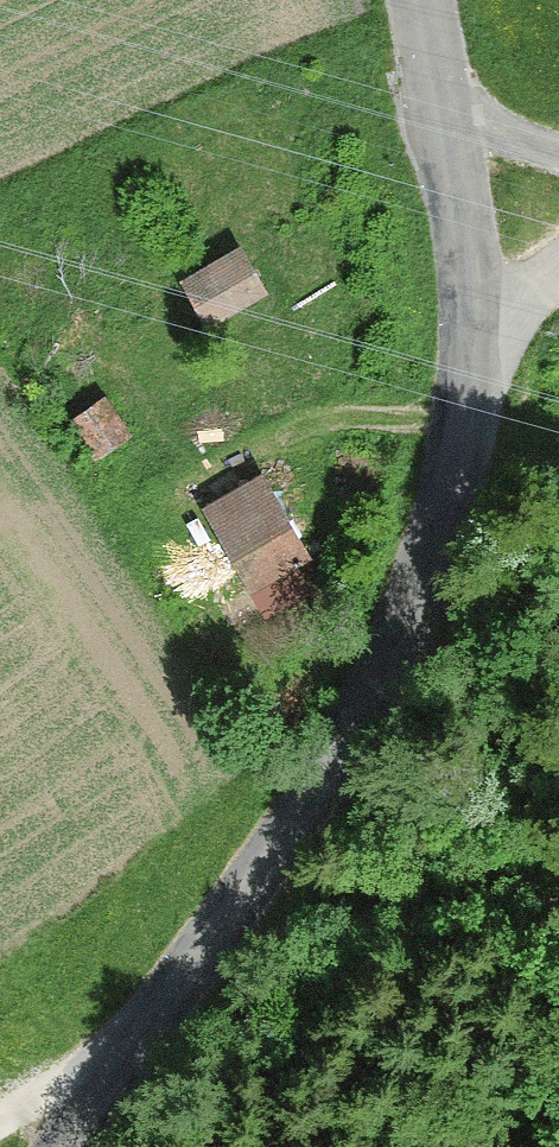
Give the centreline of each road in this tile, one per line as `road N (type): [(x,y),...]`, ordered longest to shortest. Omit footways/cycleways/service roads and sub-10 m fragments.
road 1 (tertiary): [(68,1146),(329,766),(381,671),(434,537),(454,469),(471,324),(421,0)]
road 2 (track): [(0,1122),(189,977)]
road 3 (track): [(439,97),(558,148)]

